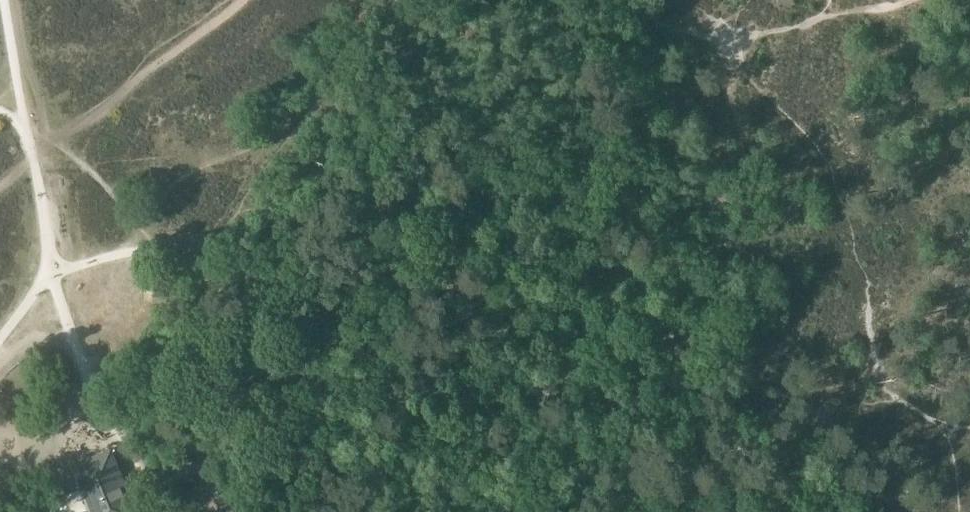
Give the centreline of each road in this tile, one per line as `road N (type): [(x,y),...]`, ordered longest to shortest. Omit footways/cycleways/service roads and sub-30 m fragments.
road 1 (track): [(242,511),(193,460),(147,488)]

